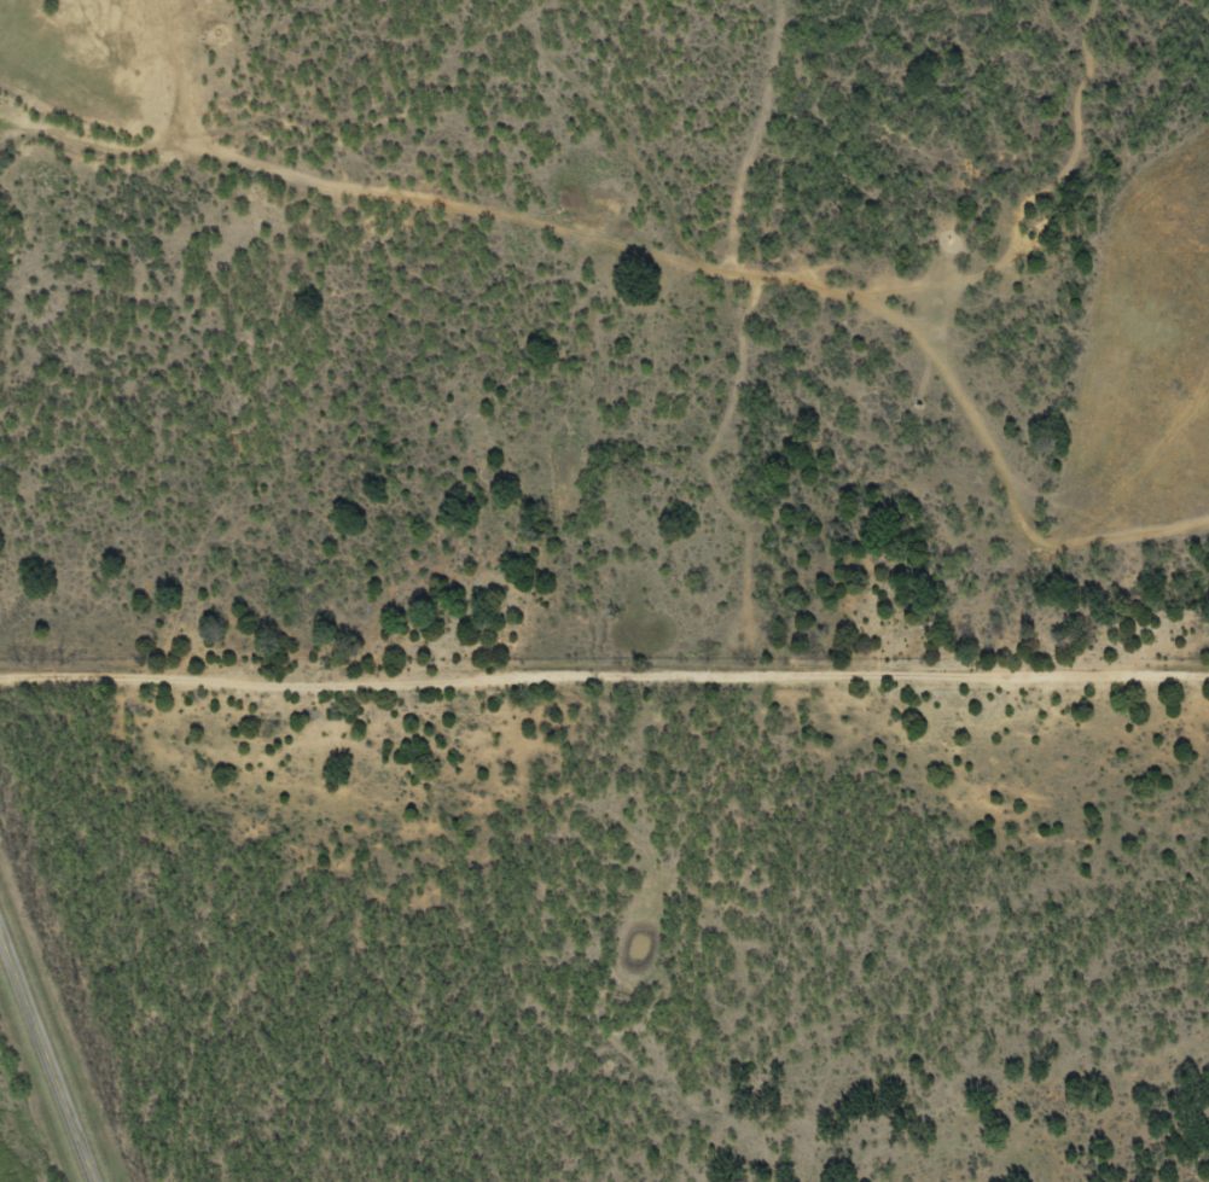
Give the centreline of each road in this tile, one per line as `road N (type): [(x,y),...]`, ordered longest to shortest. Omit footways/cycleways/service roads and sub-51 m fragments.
road 1 (residential): [(0,714),(92,701),(1208,706)]
road 2 (tertiary): [(0,926),(96,1181)]

